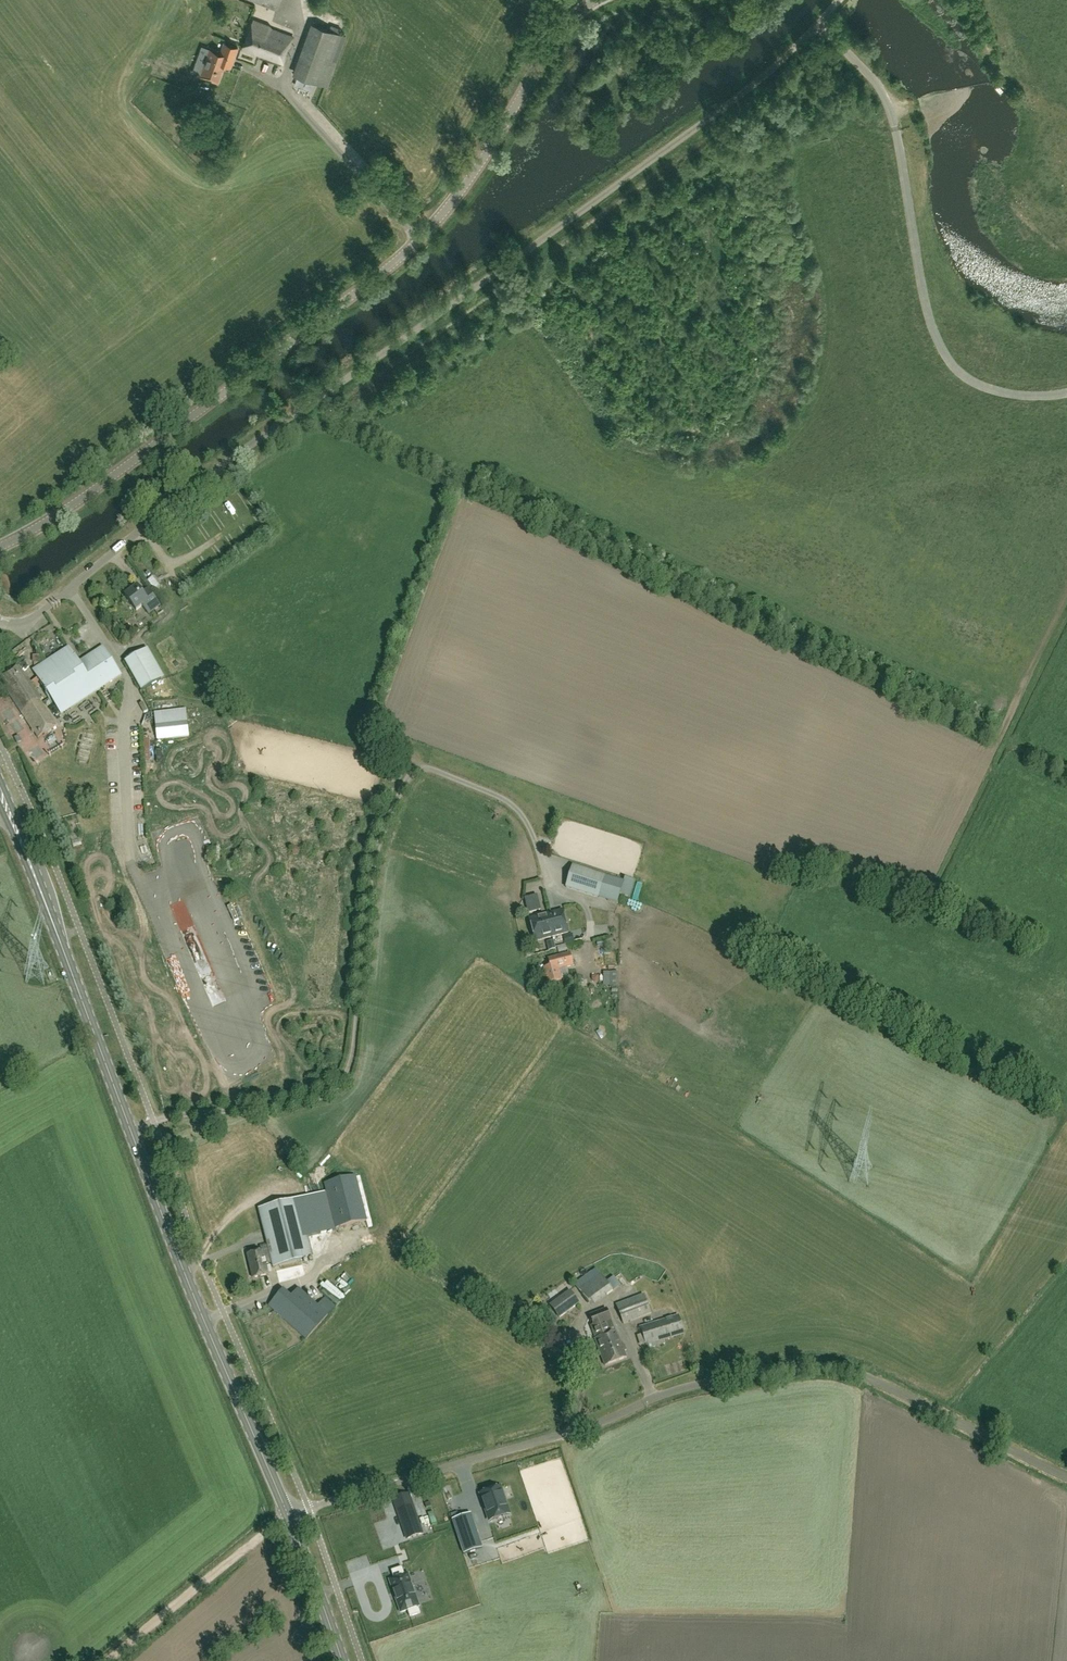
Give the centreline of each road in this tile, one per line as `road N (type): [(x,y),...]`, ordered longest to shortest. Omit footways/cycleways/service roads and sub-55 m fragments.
road 1 (unclassified): [(0,621),(31,620),(233,456),(712,115),(819,28)]
road 2 (unclassified): [(1066,1477),(871,1379),(804,1367),(671,1392),(597,1424),(288,1516)]
road 3 (unclassified): [(0,547),(97,488),(409,249),(477,168),(559,32),(595,0)]
road 4 (primary): [(288,1516),(178,1257),(0,793)]
road 5 (track): [(310,403),(1002,734)]
road 6 (unclassified): [(1066,393),(999,391),(951,363),(925,302),(889,108),(875,81),(819,28)]
road 7 (track): [(131,1130),(179,1115),(300,1103),(335,1087),(352,1057),(373,865),(387,824)]
road 8 (track): [(110,1660),(288,1516)]
road 9 (track): [(1066,603),(992,753)]
road 10 (primary): [(342,1660),(288,1516)]

